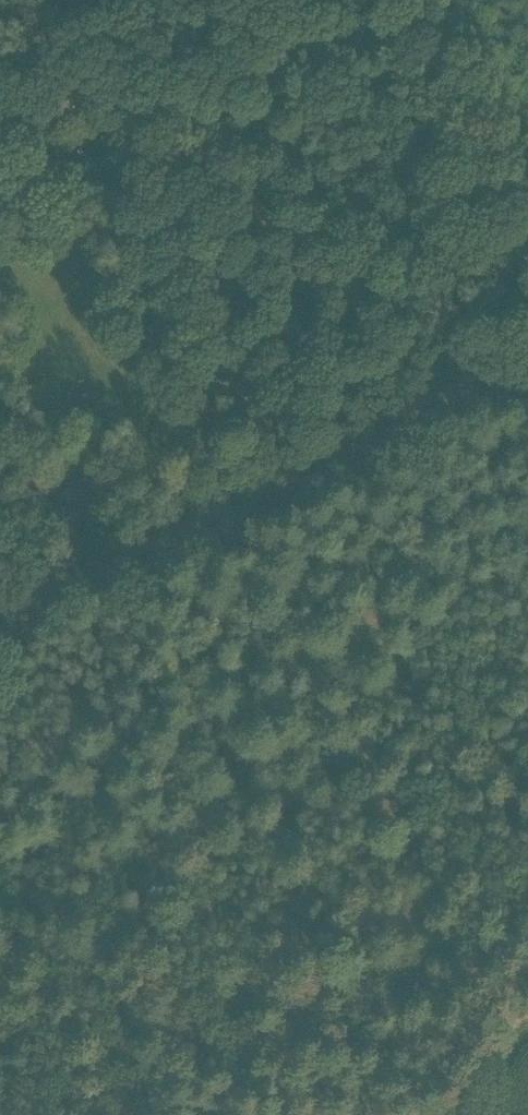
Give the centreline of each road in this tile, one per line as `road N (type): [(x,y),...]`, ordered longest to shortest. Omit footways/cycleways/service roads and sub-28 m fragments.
road 1 (unclassified): [(0,631),(527,374)]

